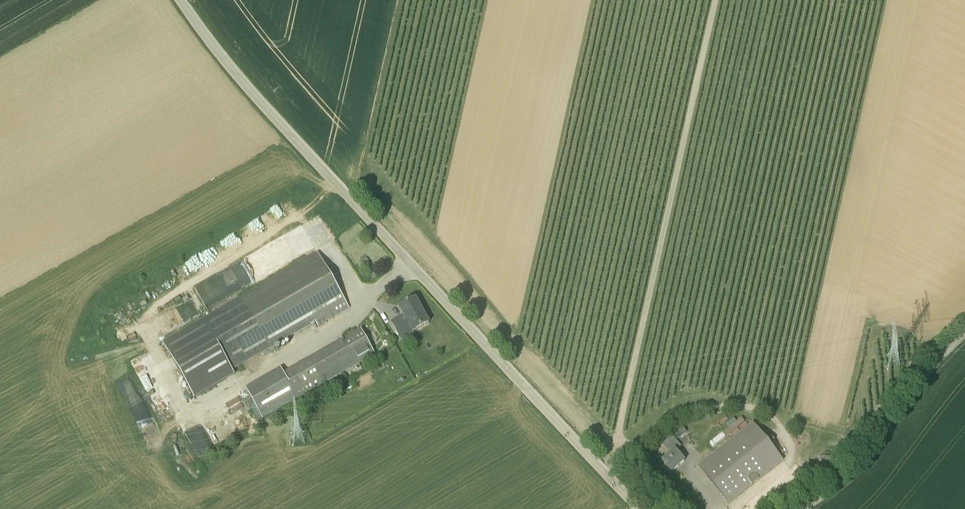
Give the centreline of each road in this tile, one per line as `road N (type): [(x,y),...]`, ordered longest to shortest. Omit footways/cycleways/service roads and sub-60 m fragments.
road 1 (unclassified): [(638,508),(244,84),(181,0)]
road 2 (unclassified): [(803,508),(848,478),(964,334)]

